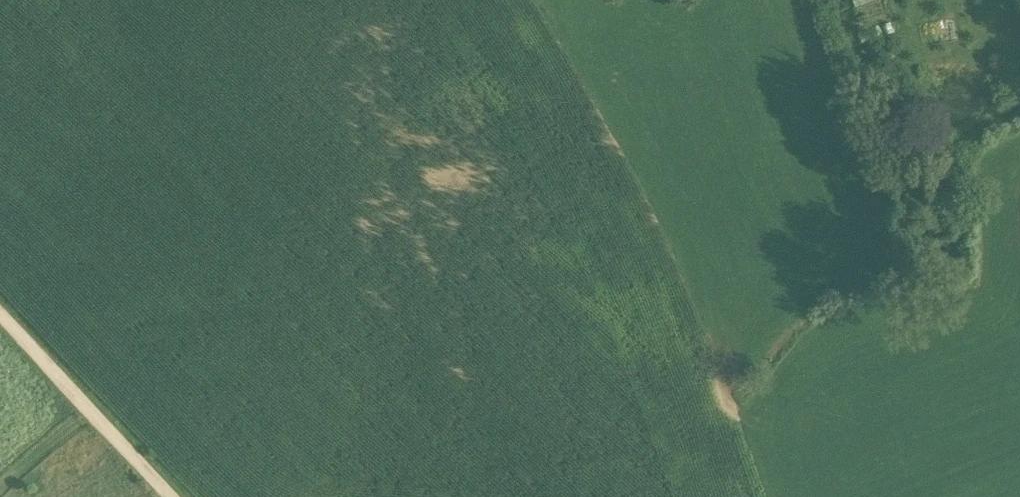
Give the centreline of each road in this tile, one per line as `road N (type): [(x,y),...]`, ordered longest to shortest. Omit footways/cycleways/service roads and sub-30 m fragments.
road 1 (track): [(0,309),(176,496)]

